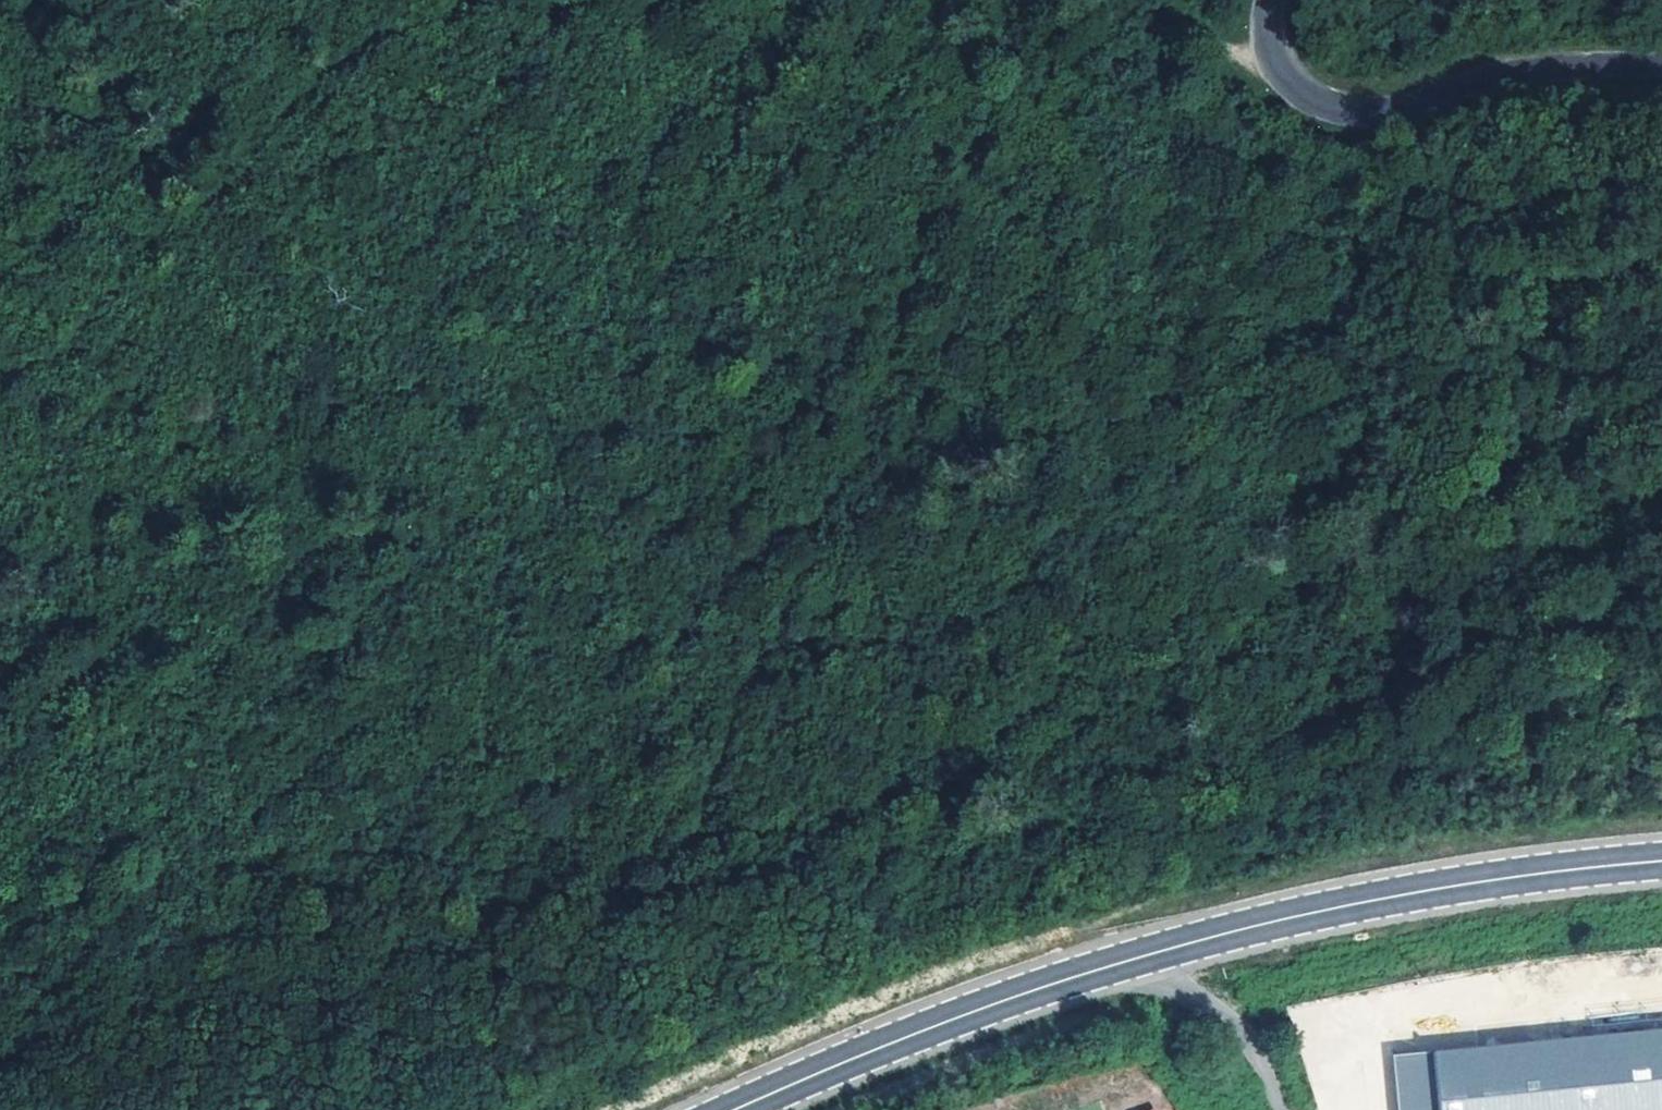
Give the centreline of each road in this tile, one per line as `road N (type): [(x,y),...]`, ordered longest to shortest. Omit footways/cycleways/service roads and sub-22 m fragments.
road 1 (secondary): [(1661,860),(1381,898),(1136,958),(890,1043),(735,1109)]
road 2 (tertiary): [(1661,66),(1522,71),(1379,109),(1343,108),(1290,85),(1275,64),(1274,0)]

